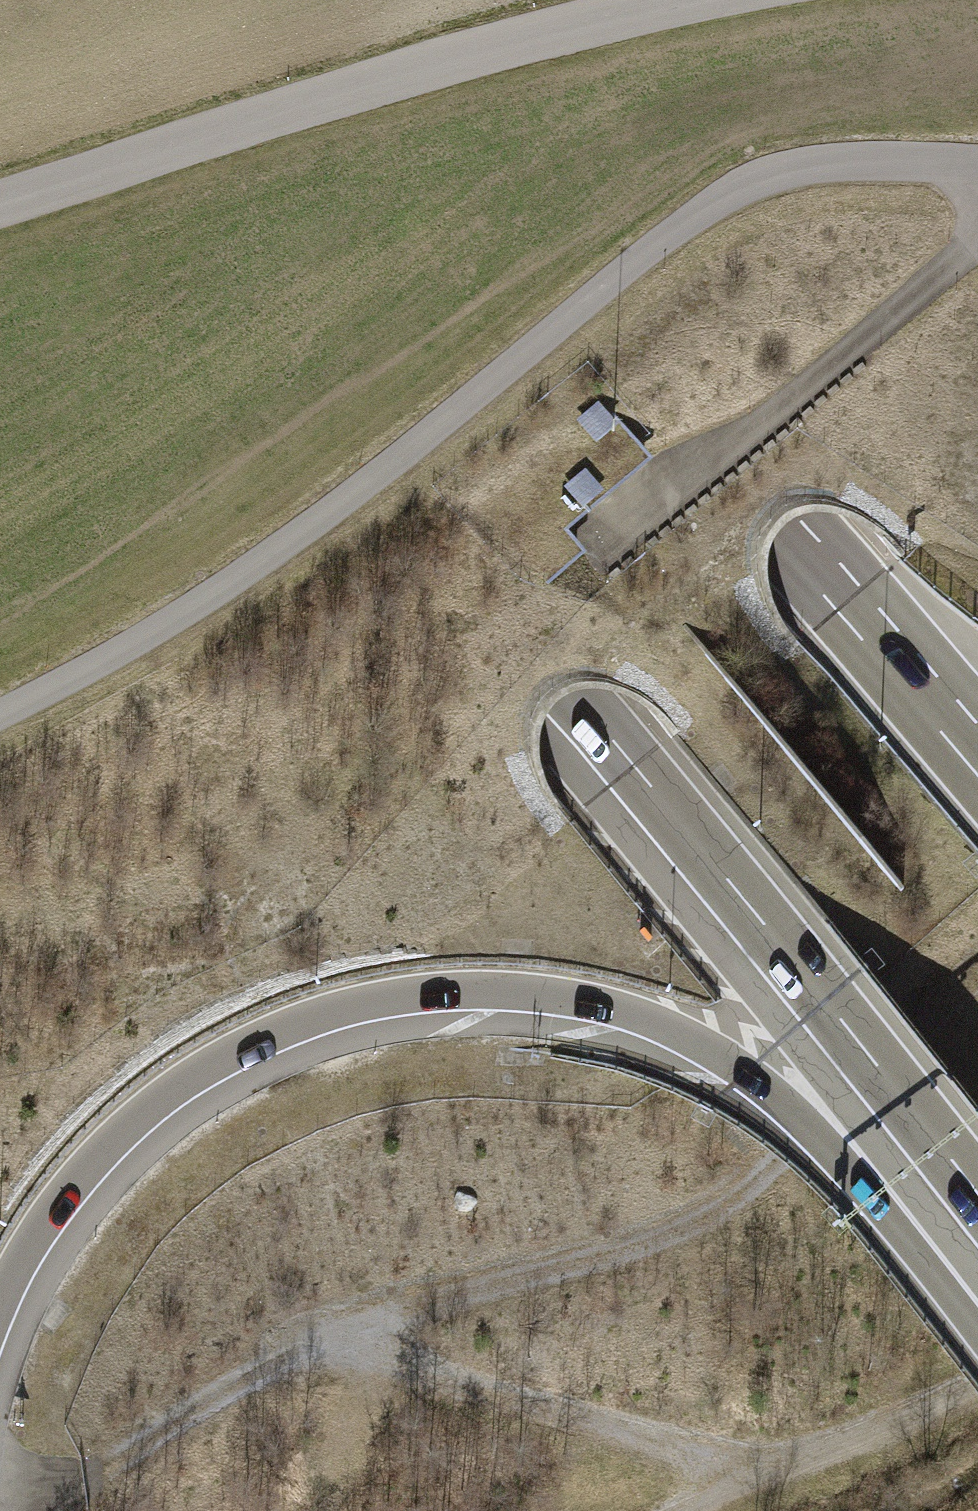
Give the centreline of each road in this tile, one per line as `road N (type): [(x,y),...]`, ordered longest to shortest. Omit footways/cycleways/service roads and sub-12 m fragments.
road 1 (motorway): [(0,42),(570,696),(967,1195)]
road 2 (track): [(0,704),(367,480),(720,179),(825,152),(977,155)]
road 3 (motorway): [(0,1310),(60,1205),(115,1140),(189,1080),(281,1030),(363,1003),(450,992),(528,993),(614,1009),(694,1041),(749,1075),(842,1158),(967,1195)]
road 4 (track): [(0,1502),(82,1484),(284,1356),(374,1312),(526,1283),(696,1225),(780,1181),(977,993)]
road 5 (motorway): [(977,745),(329,0)]
road 6 (track): [(317,1340),(749,1469)]
road 7 (track): [(682,1510),(749,1469),(897,1428),(977,1392)]

